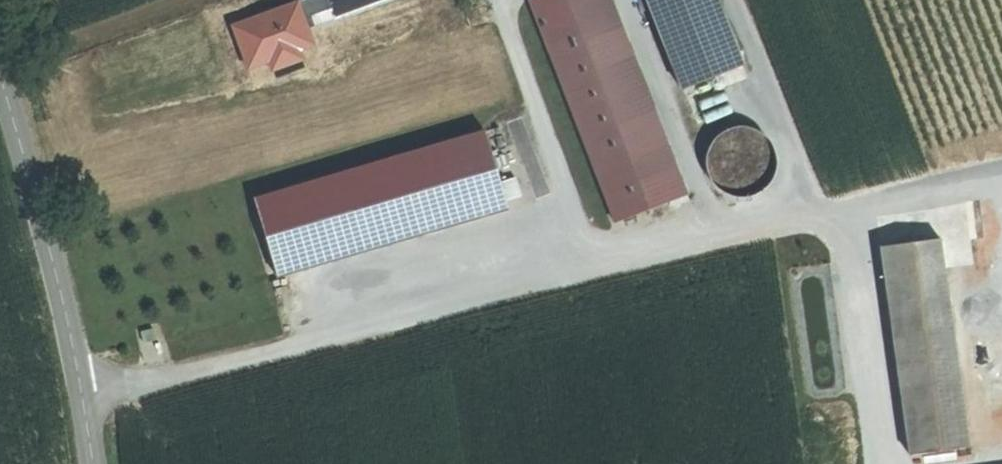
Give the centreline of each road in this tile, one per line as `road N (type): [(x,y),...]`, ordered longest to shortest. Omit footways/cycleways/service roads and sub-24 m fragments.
road 1 (track): [(82,396),(1001,172)]
road 2 (tertiary): [(0,79),(66,318),(93,463)]
road 3 (track): [(599,274),(495,0)]

